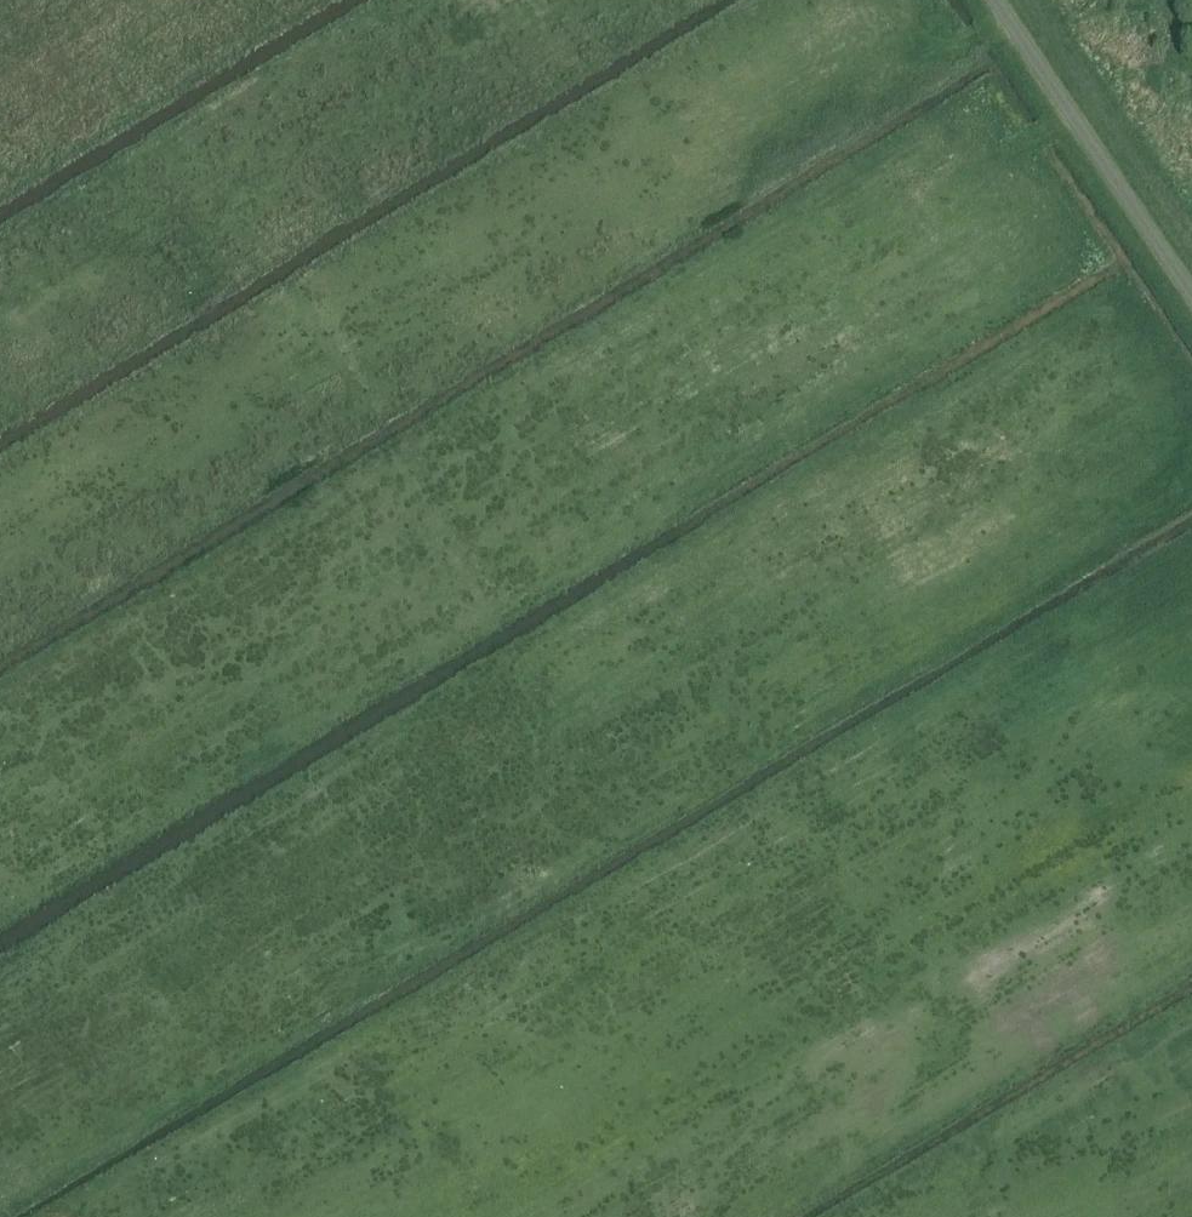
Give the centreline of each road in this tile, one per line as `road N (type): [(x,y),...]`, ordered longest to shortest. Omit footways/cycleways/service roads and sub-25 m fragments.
road 1 (unclassified): [(1191,297),(996,0)]

